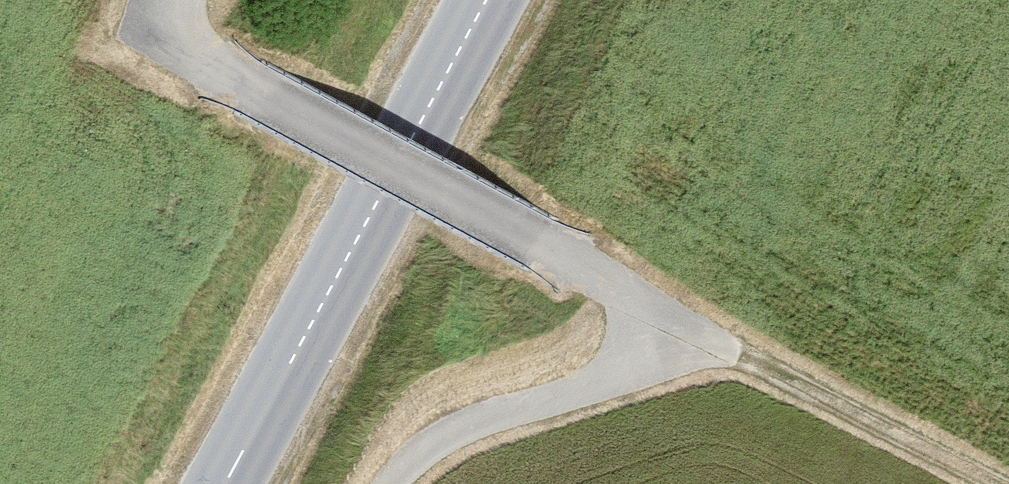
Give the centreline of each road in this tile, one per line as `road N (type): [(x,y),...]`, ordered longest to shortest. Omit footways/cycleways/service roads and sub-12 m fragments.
road 1 (track): [(391,483),(462,426),(614,375),(667,315),(207,58),(188,34),(181,0)]
road 2 (secondary): [(231,483),(487,0)]
road 3 (track): [(667,315),(991,483)]

